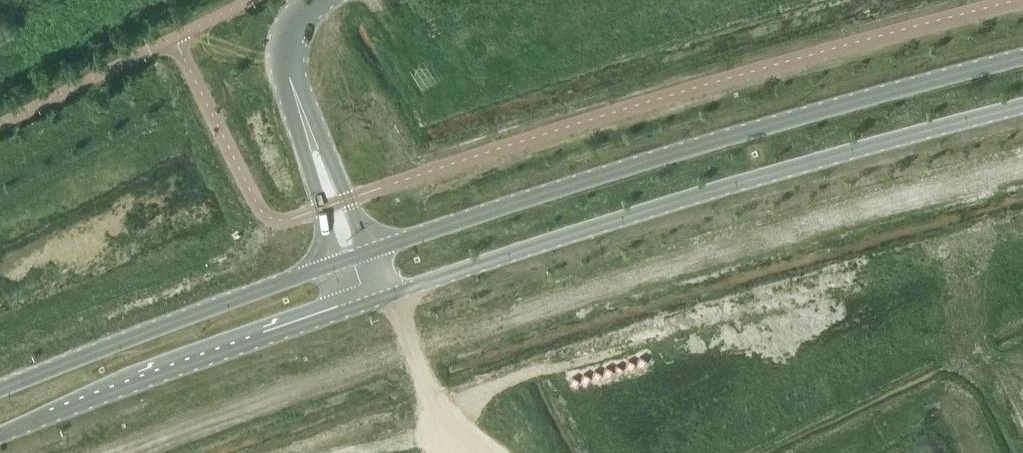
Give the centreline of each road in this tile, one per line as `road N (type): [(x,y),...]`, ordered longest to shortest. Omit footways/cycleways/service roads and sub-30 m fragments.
road 1 (secondary): [(1022,60),(656,158),(369,256)]
road 2 (secondary): [(368,305),(744,185),(1022,113)]
road 3 (secondary): [(0,435),(368,305)]
road 4 (secondary): [(337,268),(0,392)]
road 5 (tertiary): [(291,79),(337,268)]
road 6 (tertiary): [(369,256),(330,152),(291,79)]

